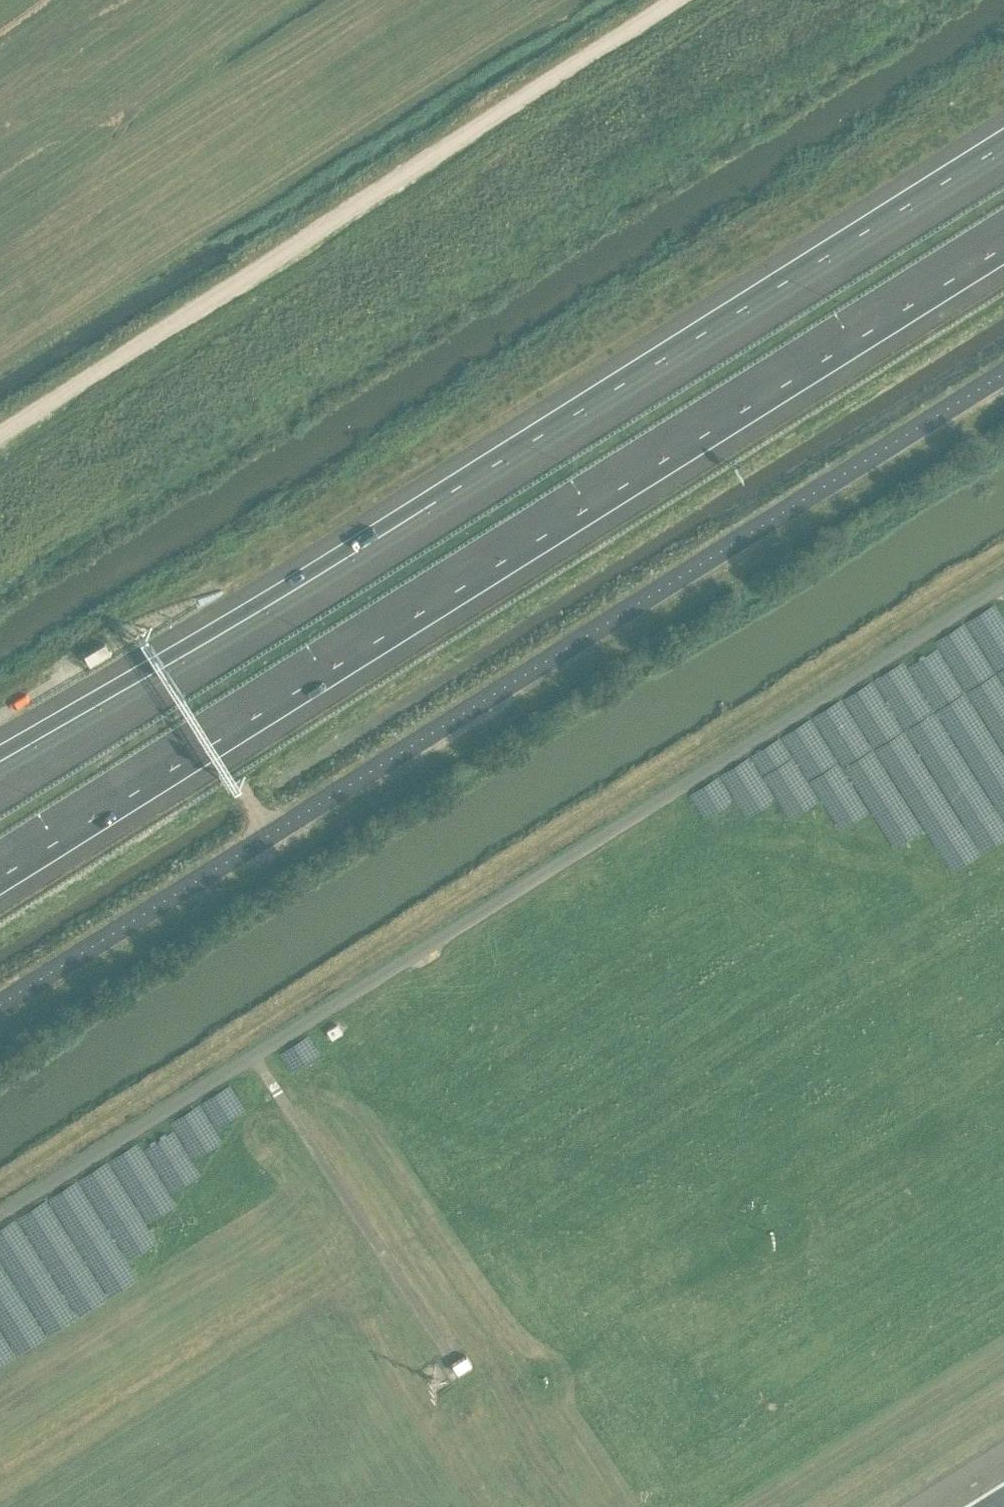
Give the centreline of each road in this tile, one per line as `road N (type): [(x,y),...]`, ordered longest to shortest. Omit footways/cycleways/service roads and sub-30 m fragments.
road 1 (motorway): [(1003,154),(0,785)]
road 2 (motorway): [(0,870),(1003,242)]

